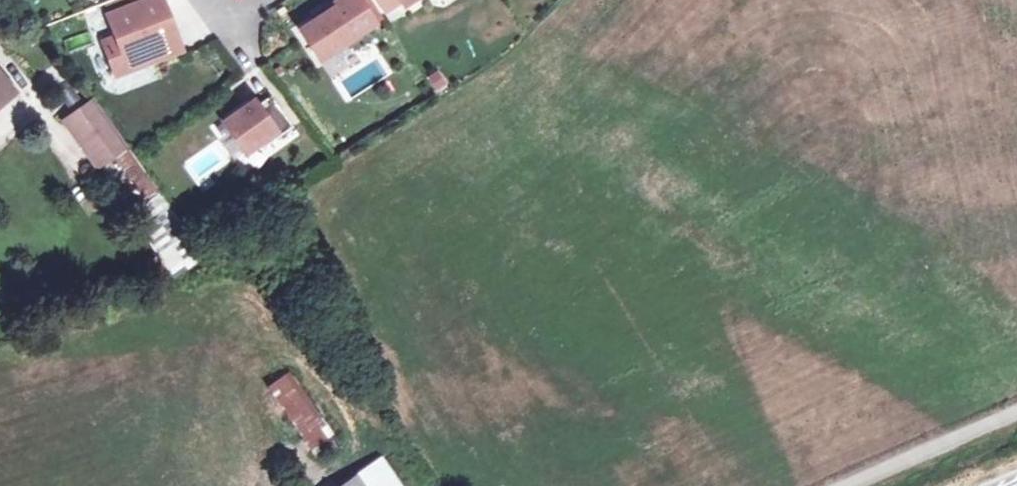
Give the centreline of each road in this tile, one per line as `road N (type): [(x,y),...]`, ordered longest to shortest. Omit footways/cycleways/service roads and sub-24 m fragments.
road 1 (track): [(850,485),(1016,414)]

